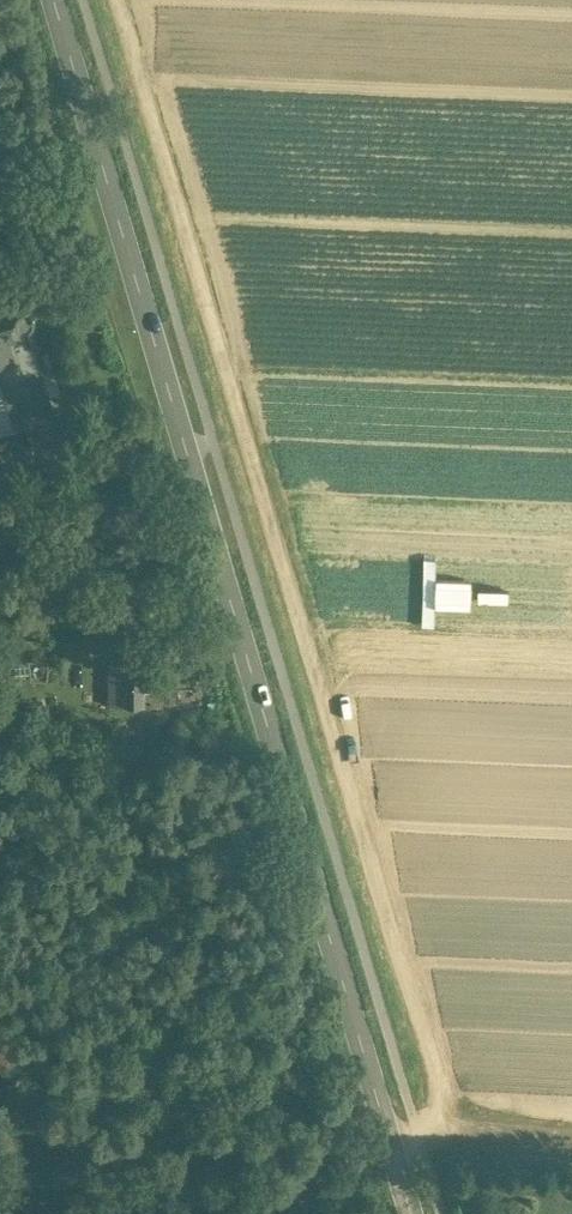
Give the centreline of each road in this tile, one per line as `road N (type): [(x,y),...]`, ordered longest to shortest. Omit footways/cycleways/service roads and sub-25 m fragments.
road 1 (secondary): [(54,0),(410,1213)]
road 2 (track): [(571,1136),(419,1137),(390,1147),(0,1142)]

